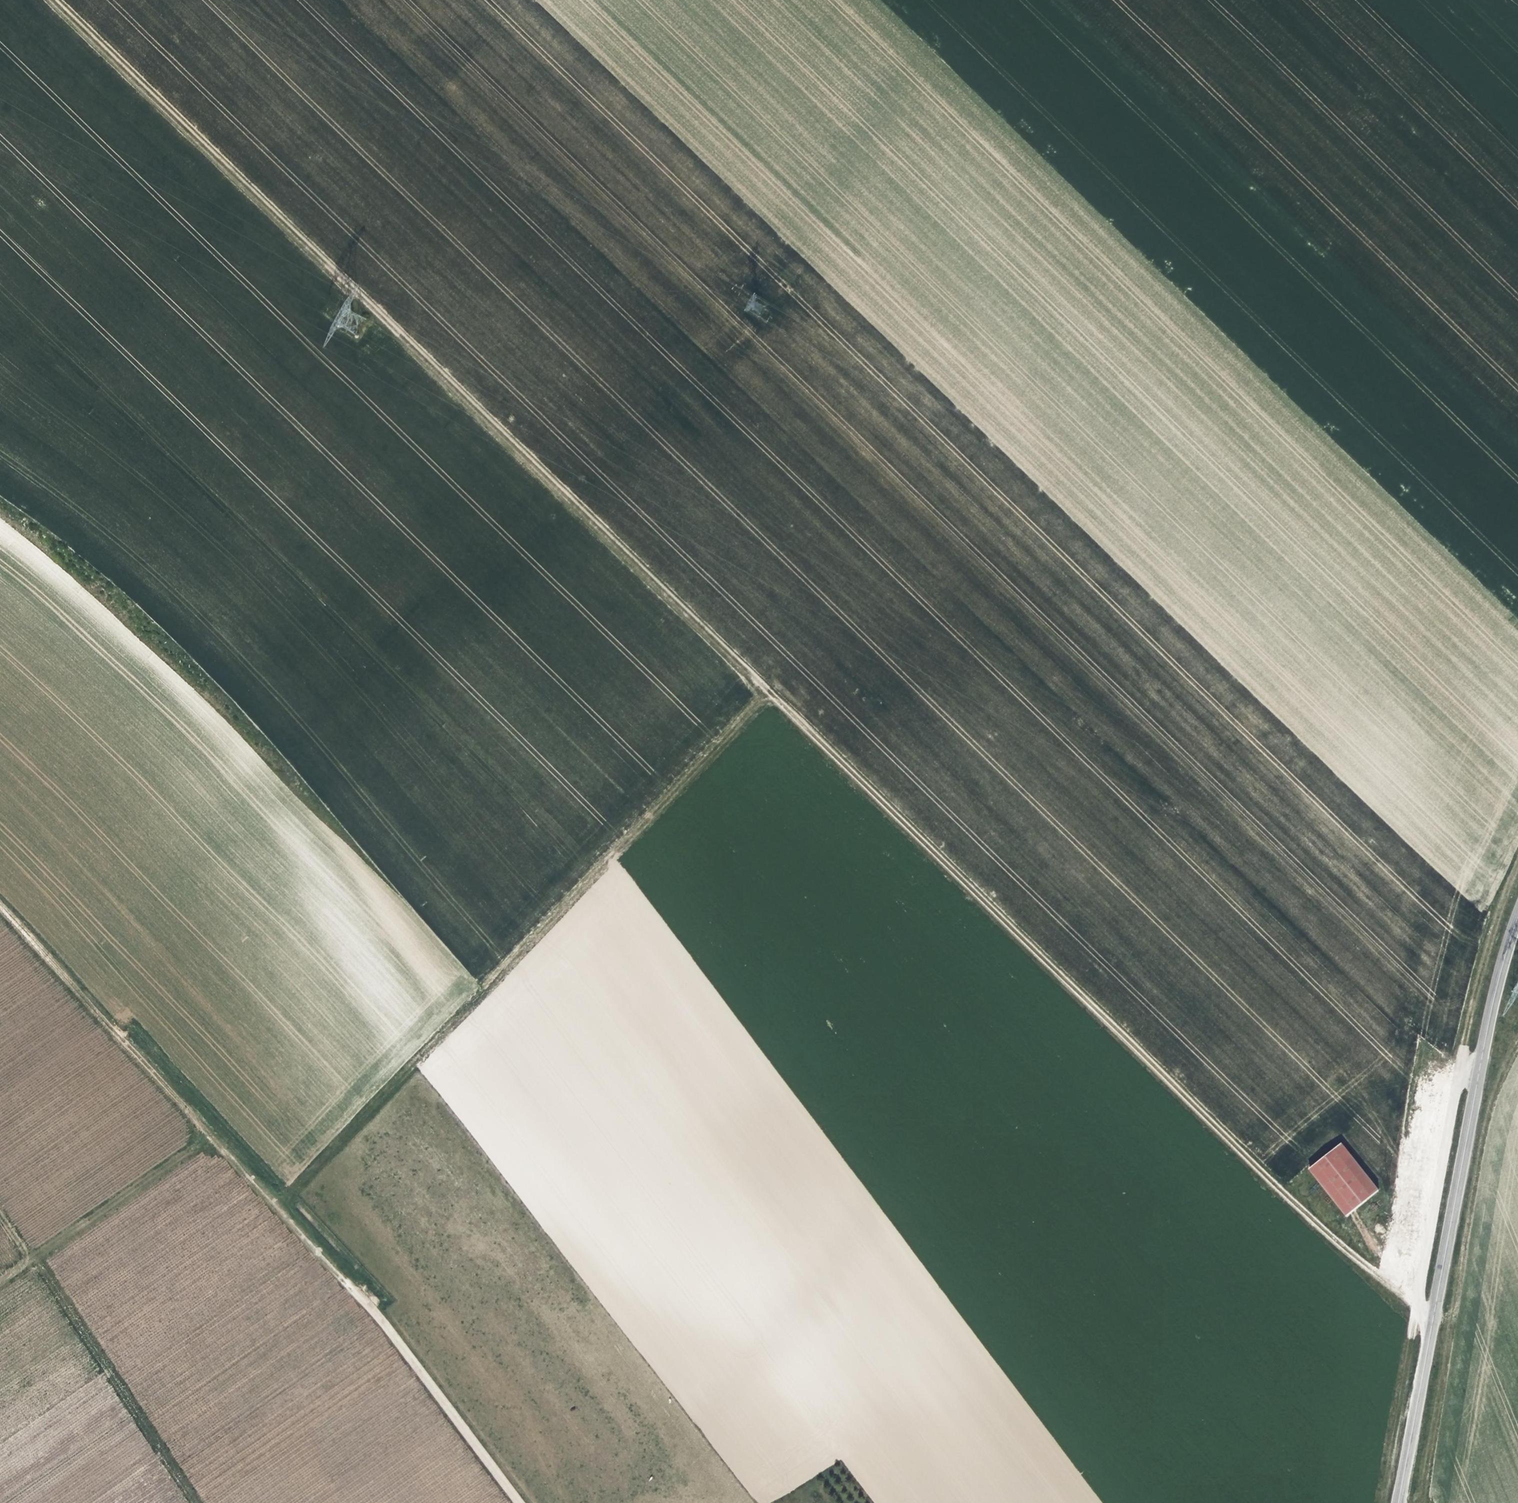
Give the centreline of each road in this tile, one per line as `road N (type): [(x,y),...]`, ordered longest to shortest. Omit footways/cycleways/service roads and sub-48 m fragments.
road 1 (track): [(1416,1309),(1189,1101),(55,0)]
road 2 (track): [(519,1502),(376,1313),(0,908)]
road 3 (track): [(769,692),(276,1208)]
road 4 (tertiary): [(1396,1502),(1517,911)]

